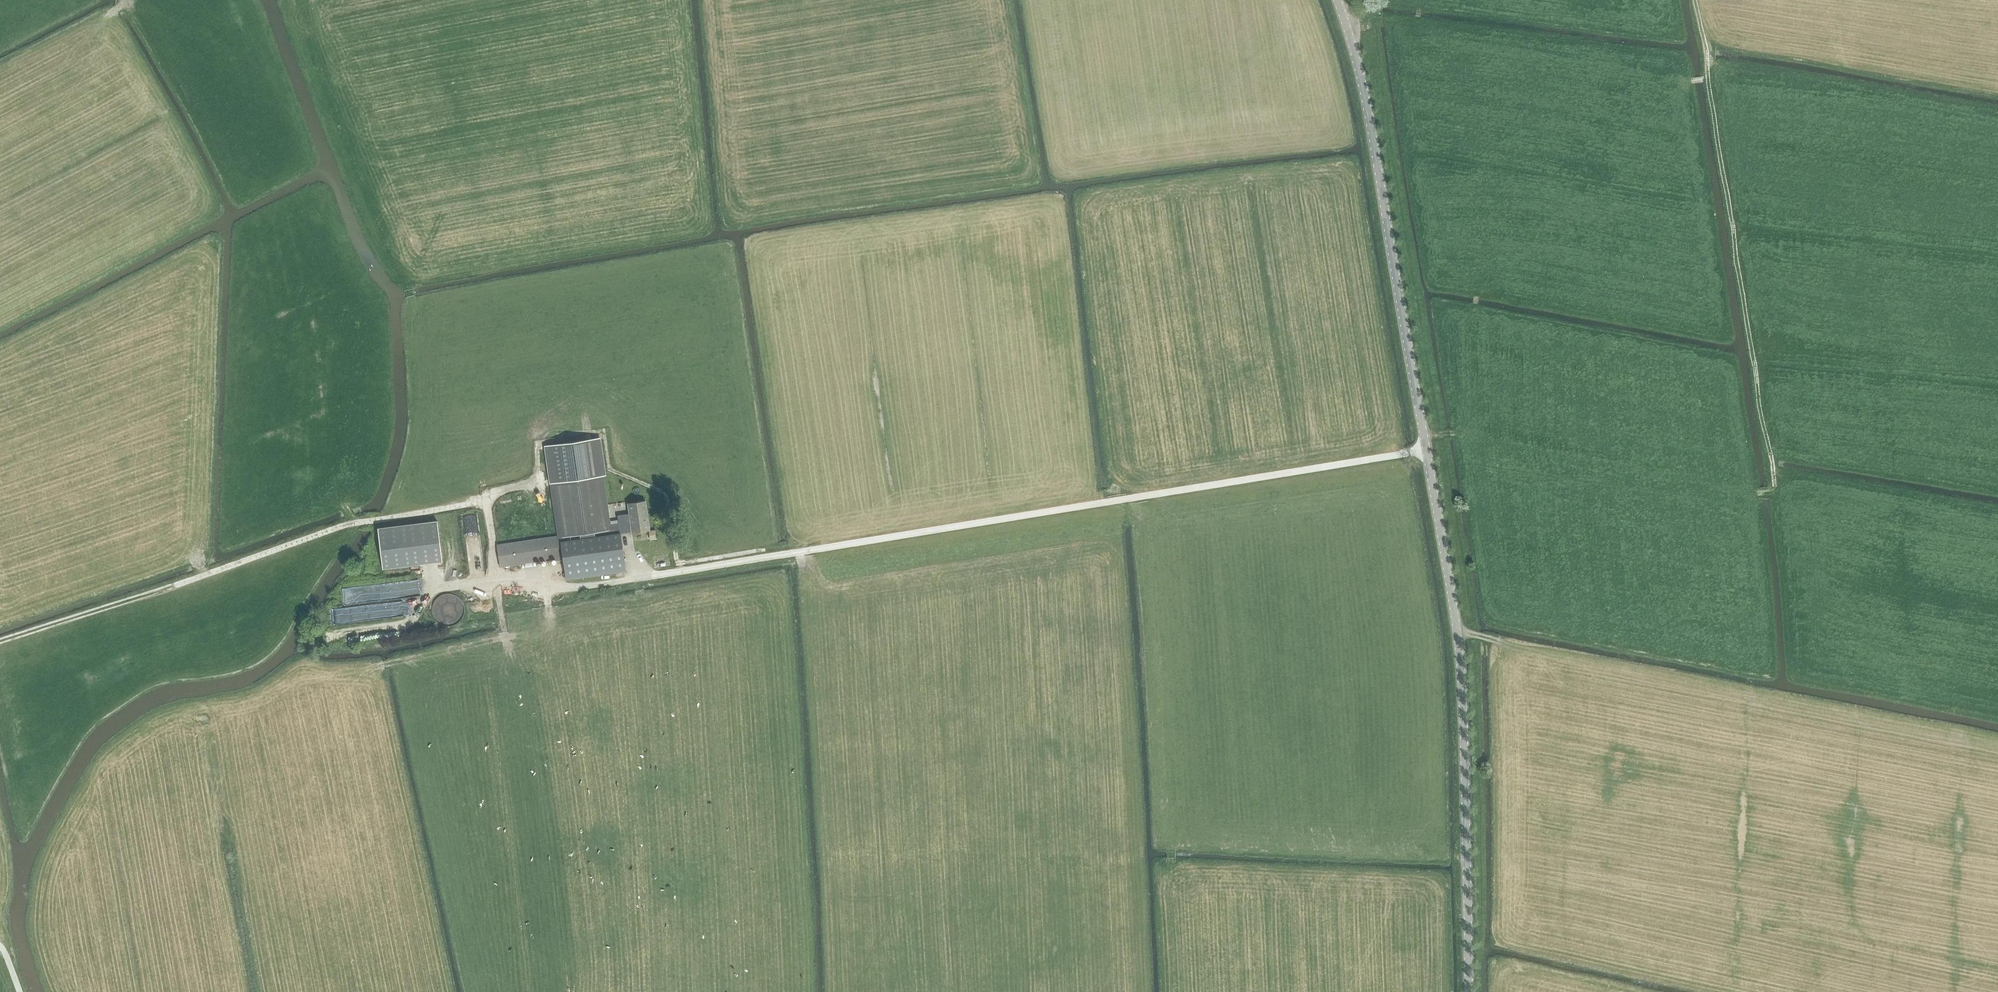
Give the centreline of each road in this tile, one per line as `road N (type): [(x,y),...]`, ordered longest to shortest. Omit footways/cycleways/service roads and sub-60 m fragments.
road 1 (tertiary): [(1468,991),(1456,614),(1376,157),(1338,0)]

